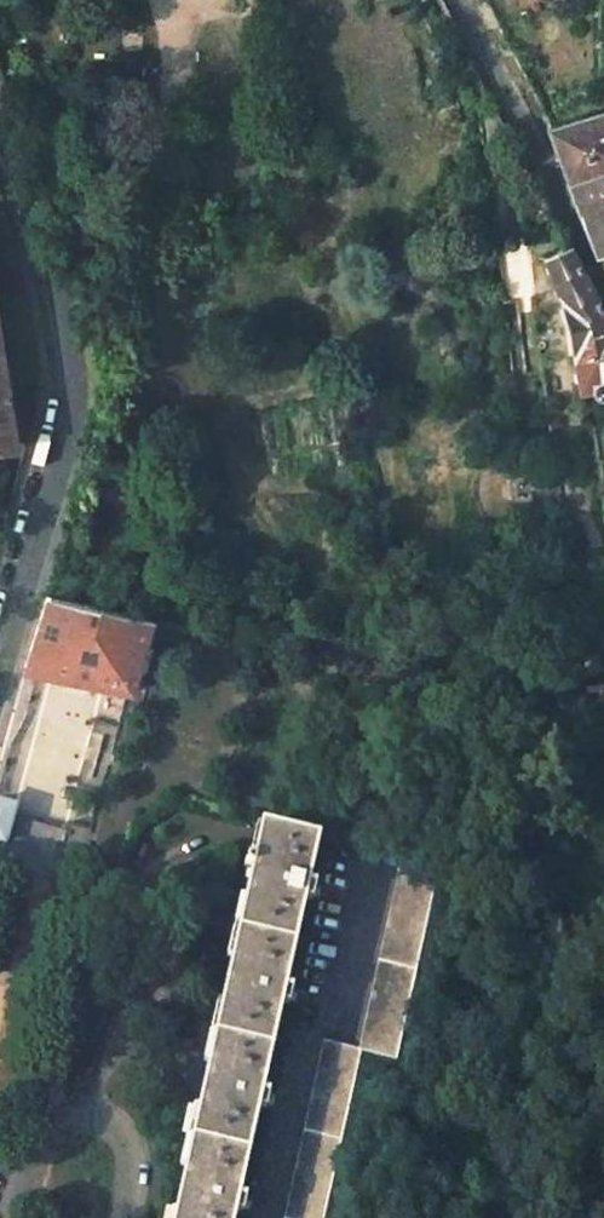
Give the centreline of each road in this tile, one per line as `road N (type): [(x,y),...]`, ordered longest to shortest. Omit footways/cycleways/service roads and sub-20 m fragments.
road 1 (track): [(199,13),(214,12),(223,23),(305,196),(355,347),(420,613),(407,636),(355,629),(289,578),(220,453),(192,377),(167,360),(168,217),(187,21)]
road 2 (trunk): [(4,0),(603,104)]
road 3 (residential): [(0,693),(73,408),(74,362),(53,265),(0,114)]
road 4 (residential): [(454,0),(603,290)]

